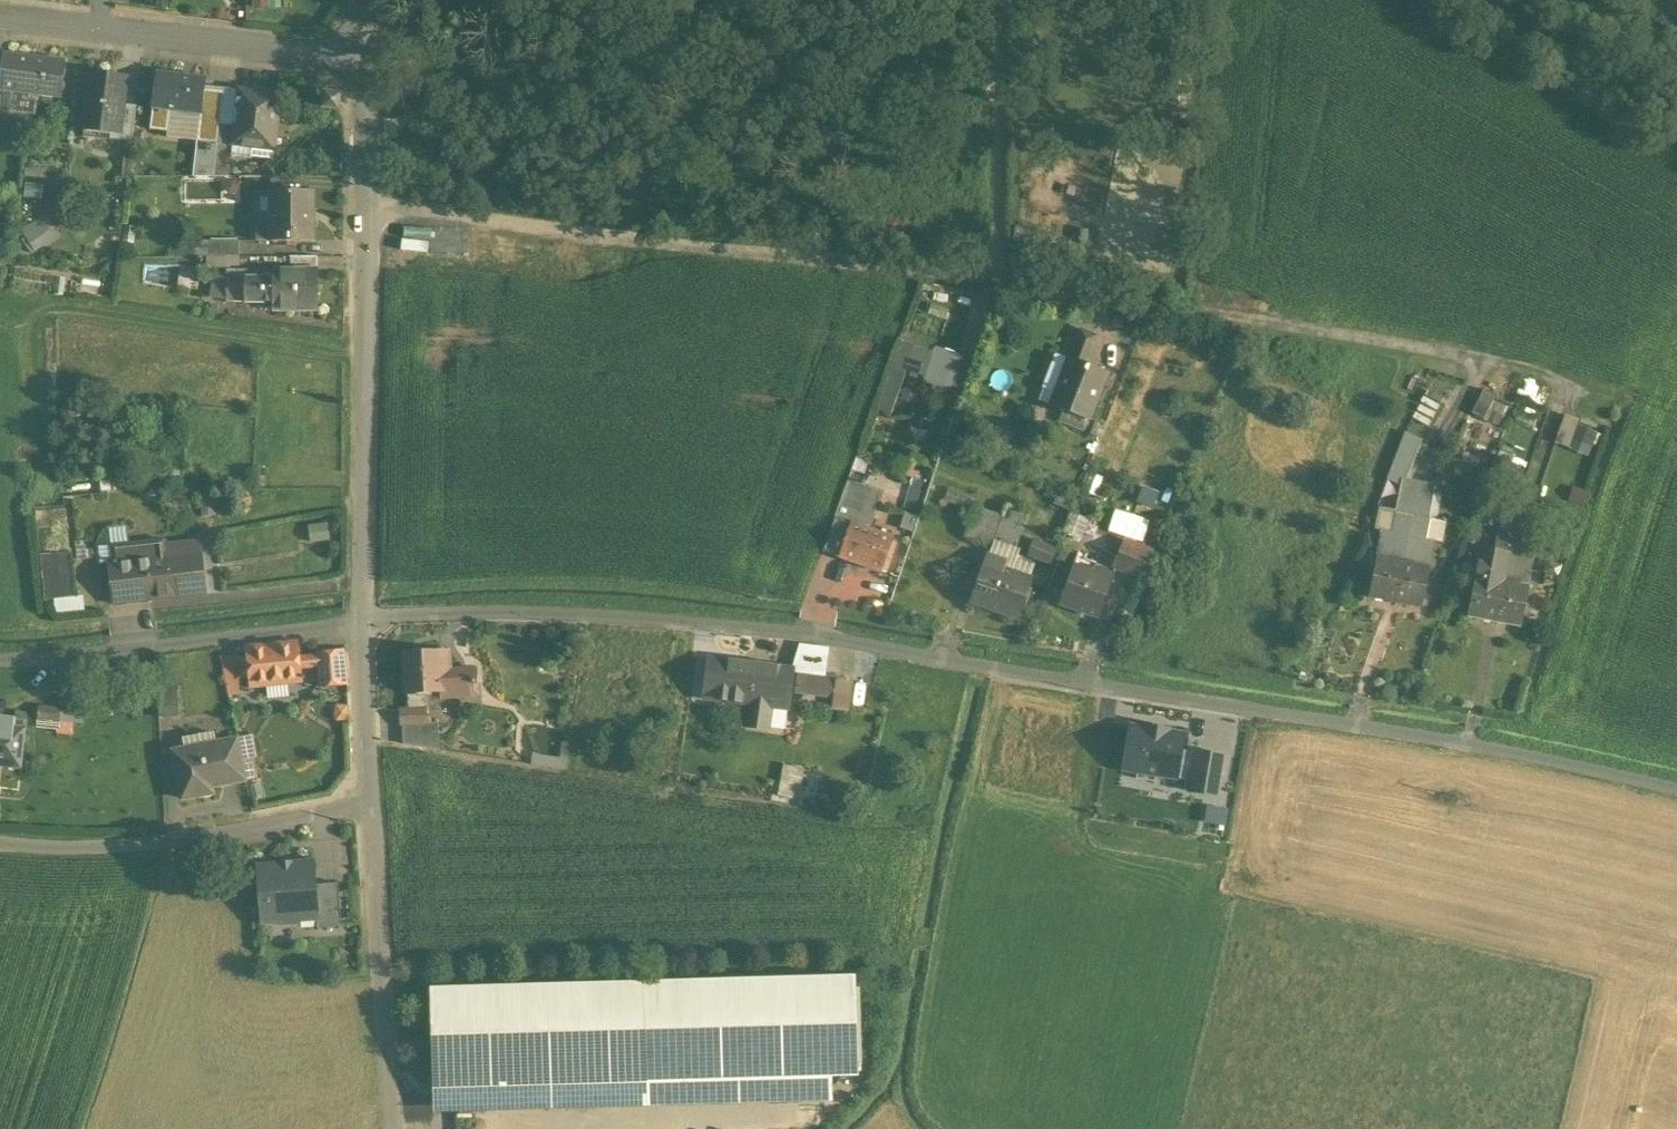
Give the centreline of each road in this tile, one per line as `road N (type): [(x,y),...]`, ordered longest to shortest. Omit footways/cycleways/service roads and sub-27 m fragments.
road 1 (unclassified): [(359,624),(480,612),(802,634),(1518,755),(1676,789)]
road 2 (residential): [(367,204),(1267,321),(1442,362),(1610,416)]
road 3 (residential): [(359,624),(367,204)]
road 4 (residential): [(0,842),(193,836),(369,799)]
road 5 (unclassified): [(0,661),(359,624)]
road 6 (residential): [(392,1128),(369,799)]
road 7 (residential): [(102,31),(365,62)]
road 8 (residential): [(369,799),(359,624)]
road 9 (residential): [(367,204),(365,62)]

